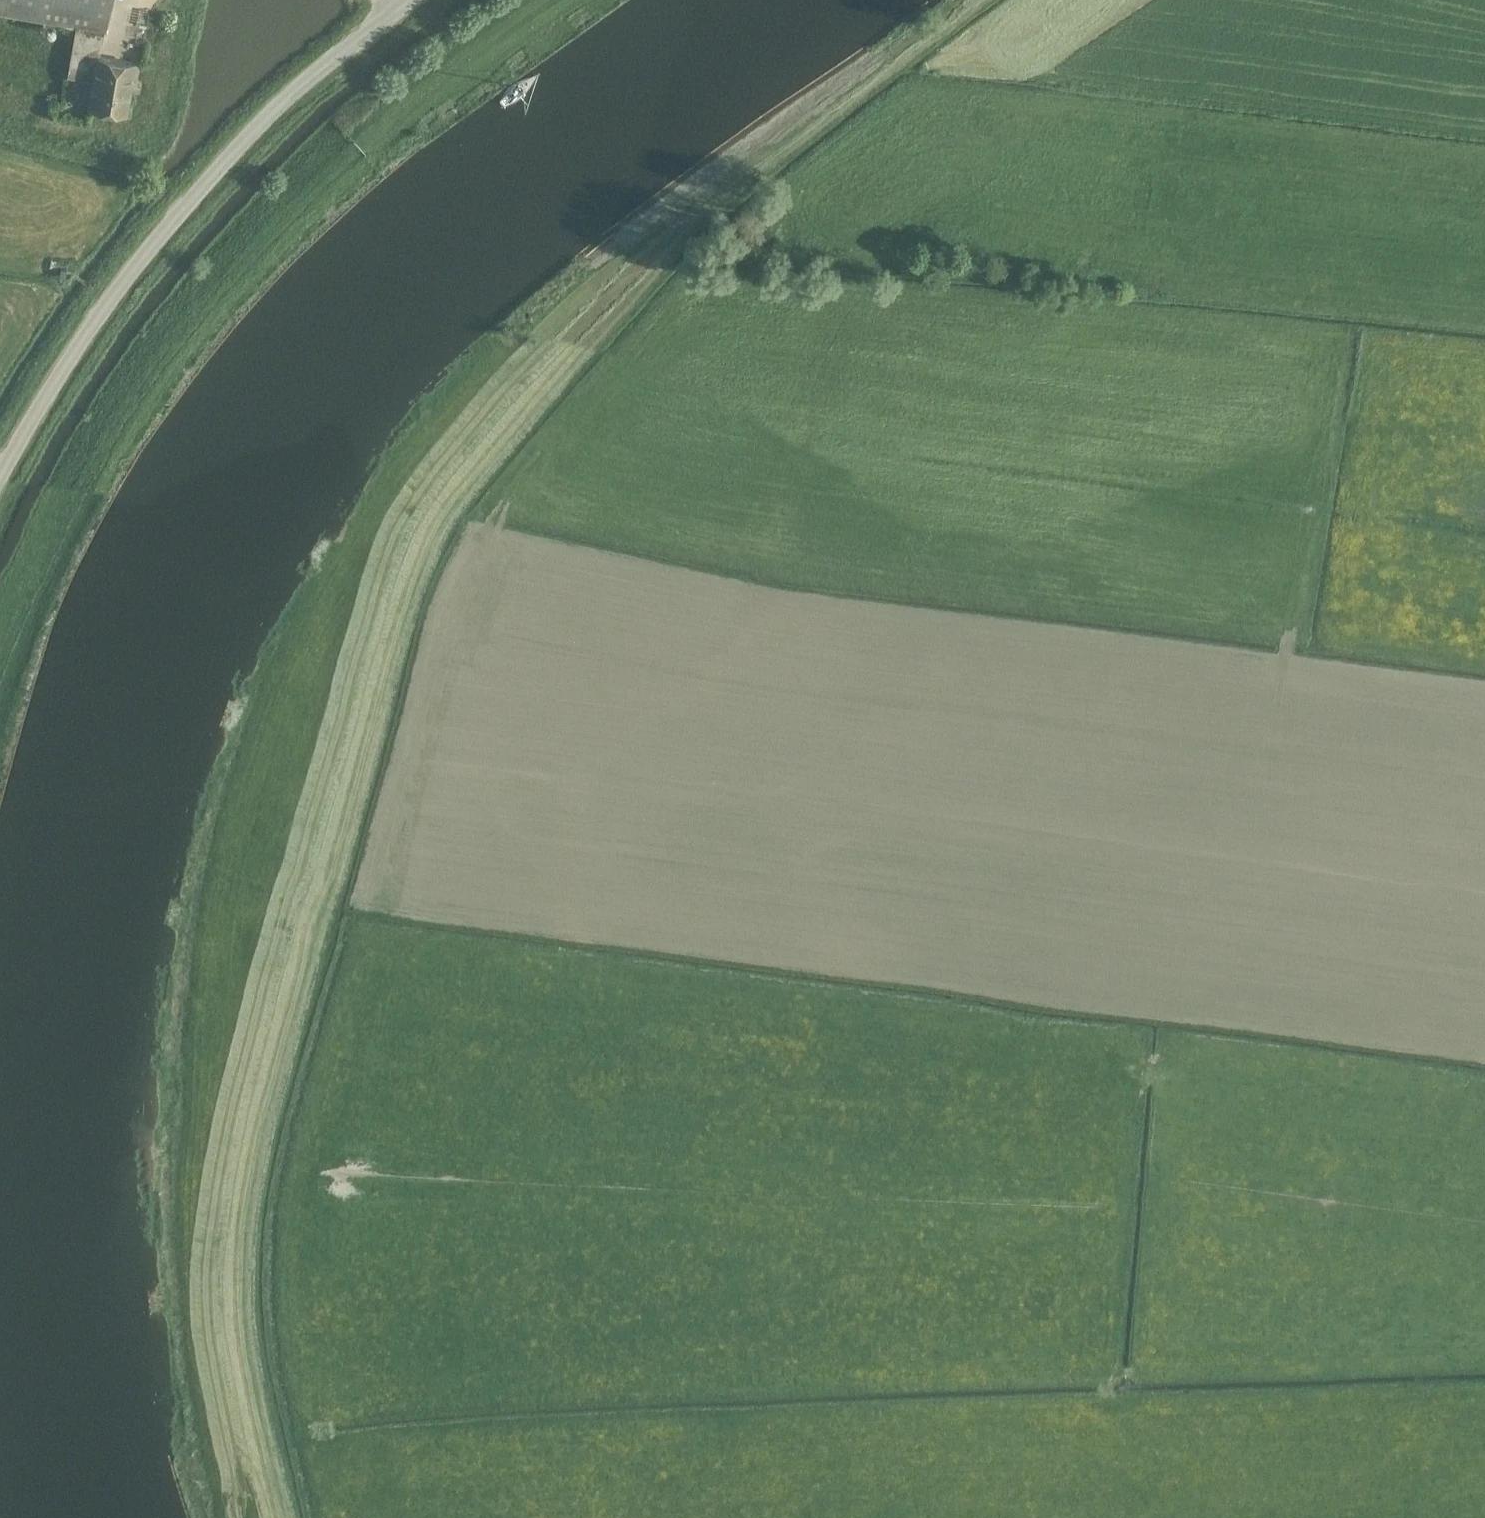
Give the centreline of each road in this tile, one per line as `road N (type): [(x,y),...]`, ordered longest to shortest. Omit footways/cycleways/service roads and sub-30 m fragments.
road 1 (track): [(0,679),(57,530),(191,331),(410,122),(571,0)]
road 2 (unclassified): [(0,476),(124,279),(229,156),(279,104),(413,0)]

